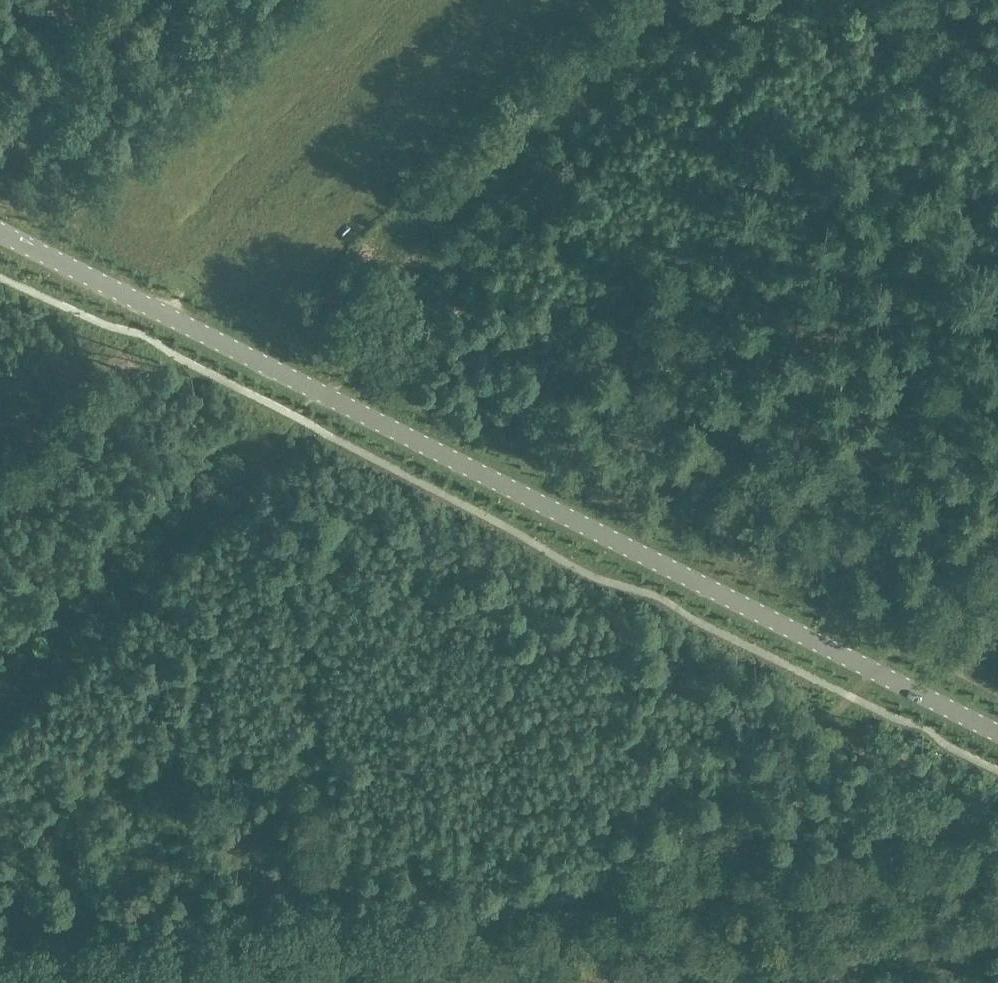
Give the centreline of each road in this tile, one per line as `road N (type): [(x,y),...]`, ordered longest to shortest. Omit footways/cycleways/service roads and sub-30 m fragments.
road 1 (tertiary): [(997,732),(0,231)]
road 2 (track): [(725,0),(321,391)]
road 3 (track): [(243,466),(290,515),(343,982)]
road 4 (track): [(0,699),(243,466)]
road 5 (track): [(152,304),(0,449)]
road 6 (tertiary): [(0,137),(94,52),(132,0)]

